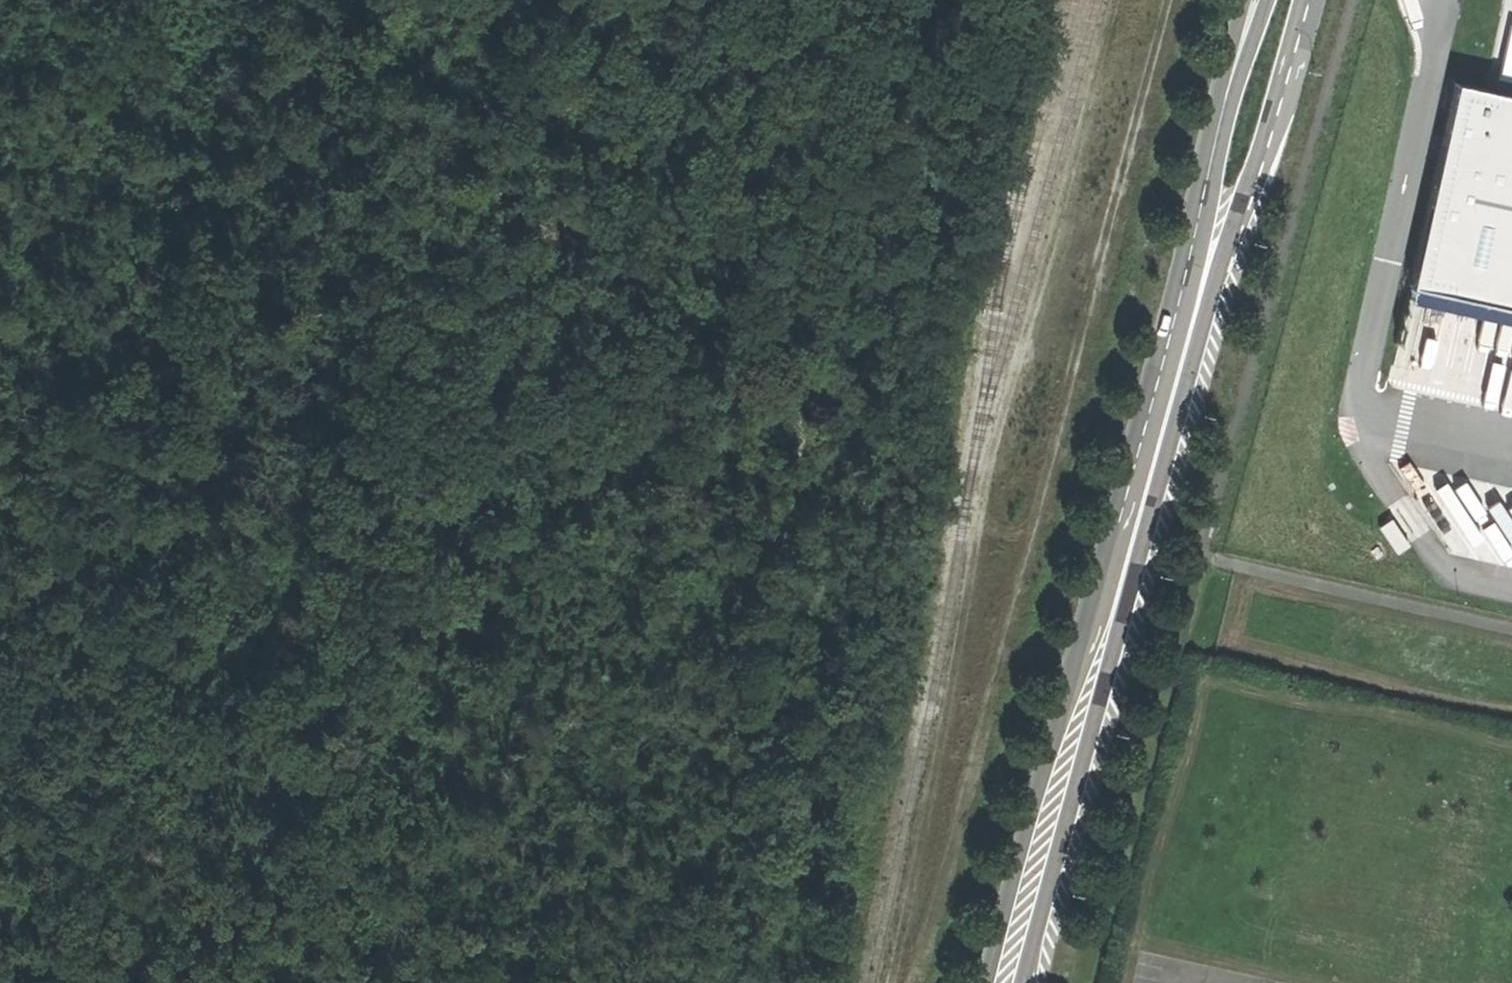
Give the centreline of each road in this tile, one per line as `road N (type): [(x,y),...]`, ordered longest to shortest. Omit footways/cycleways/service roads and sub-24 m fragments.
road 1 (secondary): [(1195,315),(1007,980)]
road 2 (secondary): [(1195,315),(1287,78),(1307,0)]
road 3 (secondary): [(1255,0),(1195,315)]

